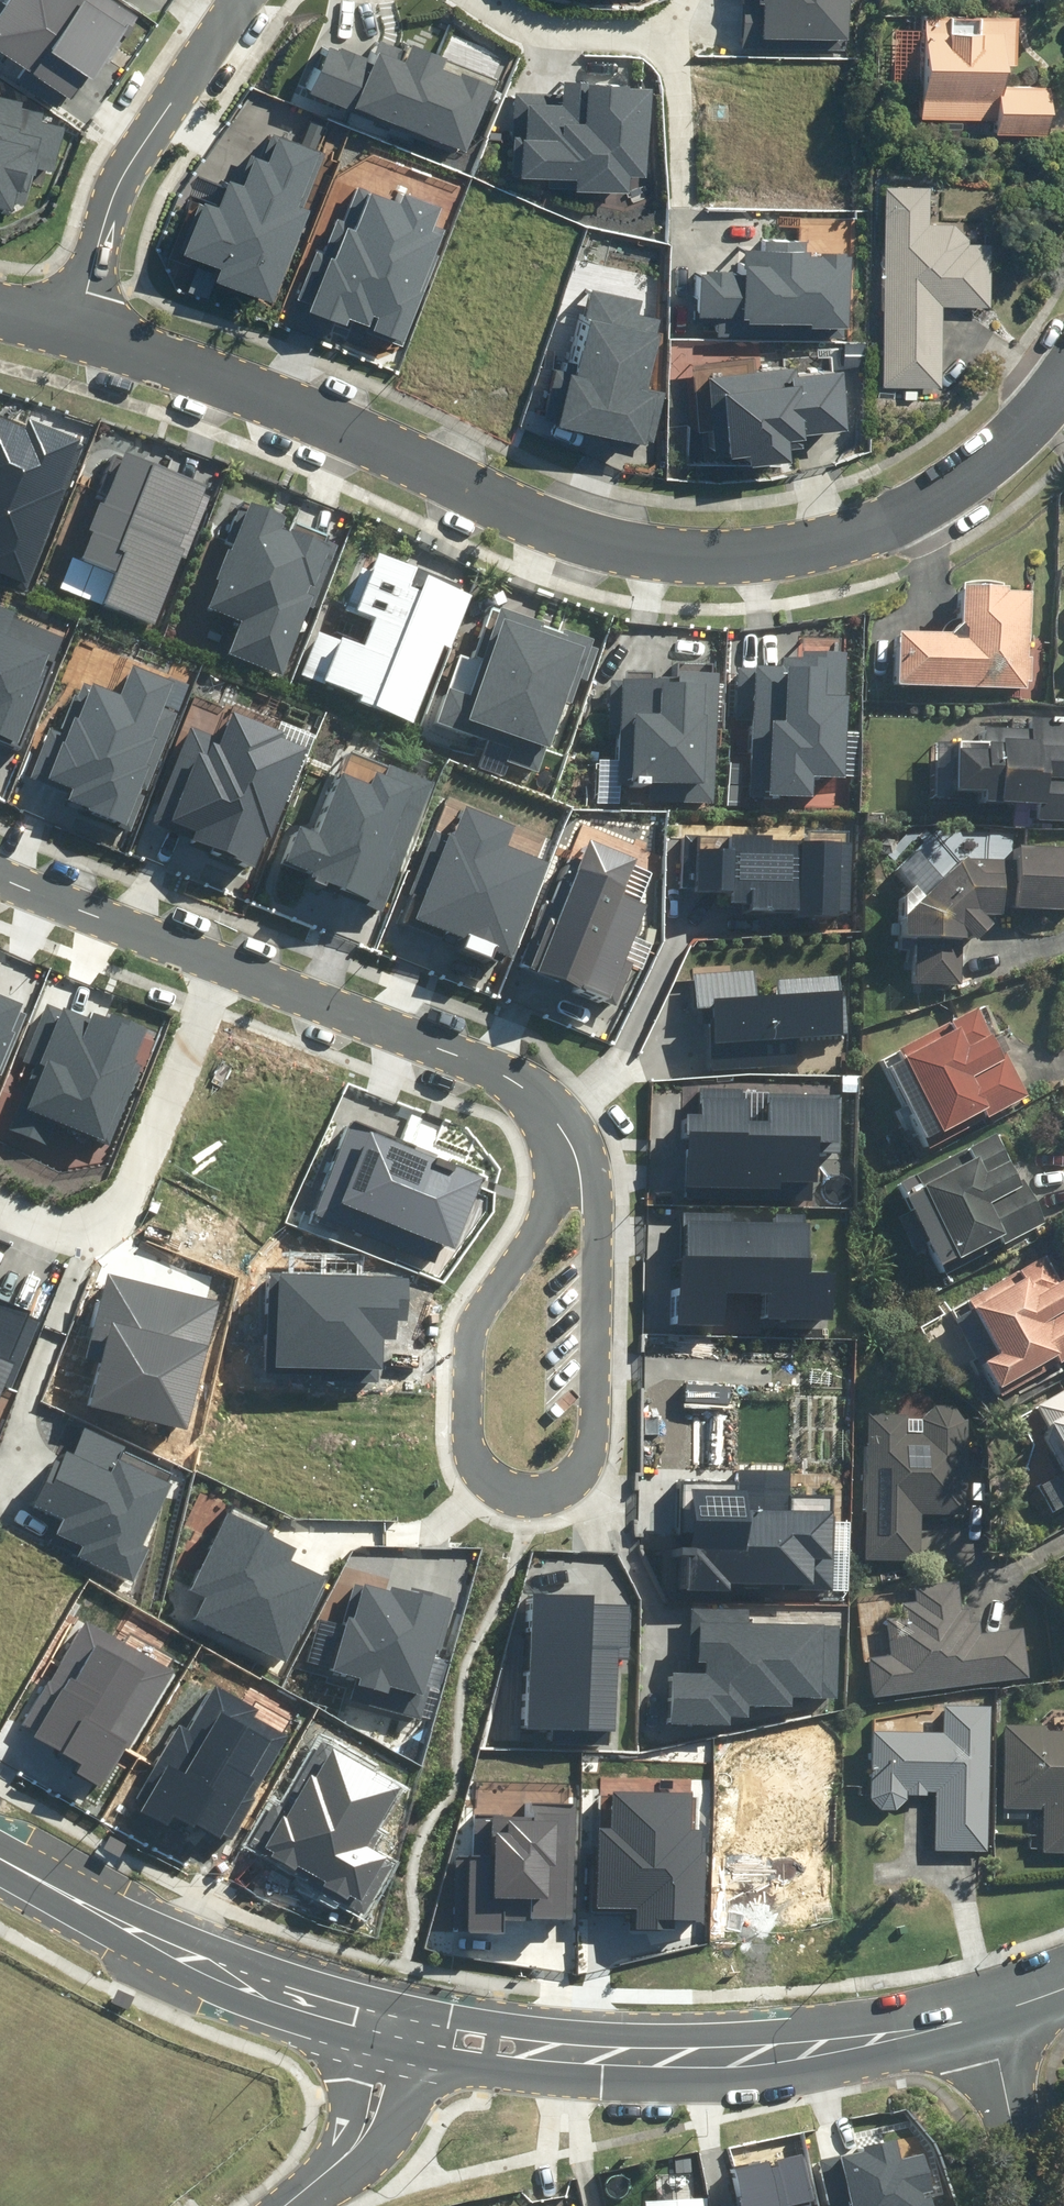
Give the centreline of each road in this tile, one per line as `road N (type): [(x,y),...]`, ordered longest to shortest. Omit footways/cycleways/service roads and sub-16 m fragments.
road 1 (residential): [(69,324),(542,522),(718,555),(842,543)]
road 2 (tertiary): [(424,2026),(584,2047),(740,2055),(858,2045),(978,2017)]
road 3 (tertiary): [(424,2026),(202,1957),(0,1852)]
road 4 (residential): [(220,966),(516,1077),(557,1110),(574,1152)]
road 5 (residential): [(538,1494),(499,1484),(478,1458),(472,1370),(479,1328),(534,1240),(574,1152)]
road 6 (residential): [(220,966),(122,1210),(93,1231),(74,1233),(0,1208)]
road 7 (residential): [(574,1152),(598,1235),(596,1427),(571,1485),(538,1494)]
road 8 (residential): [(69,324),(111,204),(238,0)]
road 9 (residential): [(1063,382),(1017,438),(957,482),(910,515),(842,543)]
road 10 (residential): [(0,878),(220,966)]
road 11 (residential): [(303,2205),(370,2134),(424,2026)]
road 12 (residential): [(475,0),(536,29),(670,39)]
road 13 (residential): [(978,2017),(1027,2205)]
road 14 (residential): [(677,202),(670,39)]

